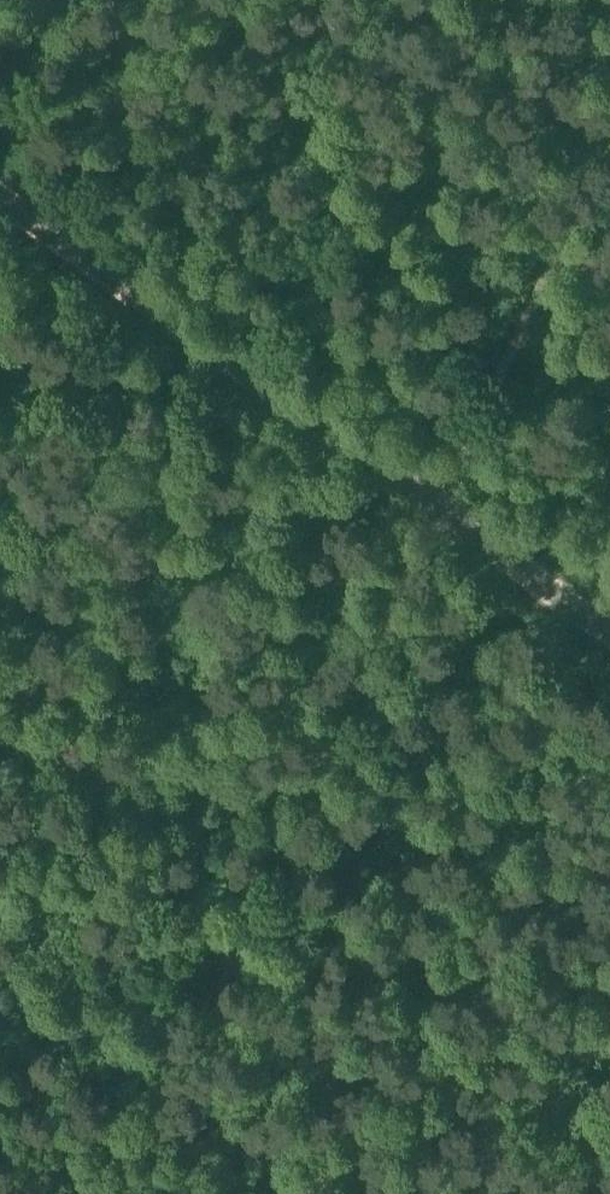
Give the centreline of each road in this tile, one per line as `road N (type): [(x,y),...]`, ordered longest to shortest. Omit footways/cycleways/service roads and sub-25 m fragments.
road 1 (tertiary): [(609,633),(0,198)]
road 2 (track): [(446,479),(252,863)]
road 3 (track): [(446,479),(609,124)]
road 4 (track): [(252,863),(166,1193)]

